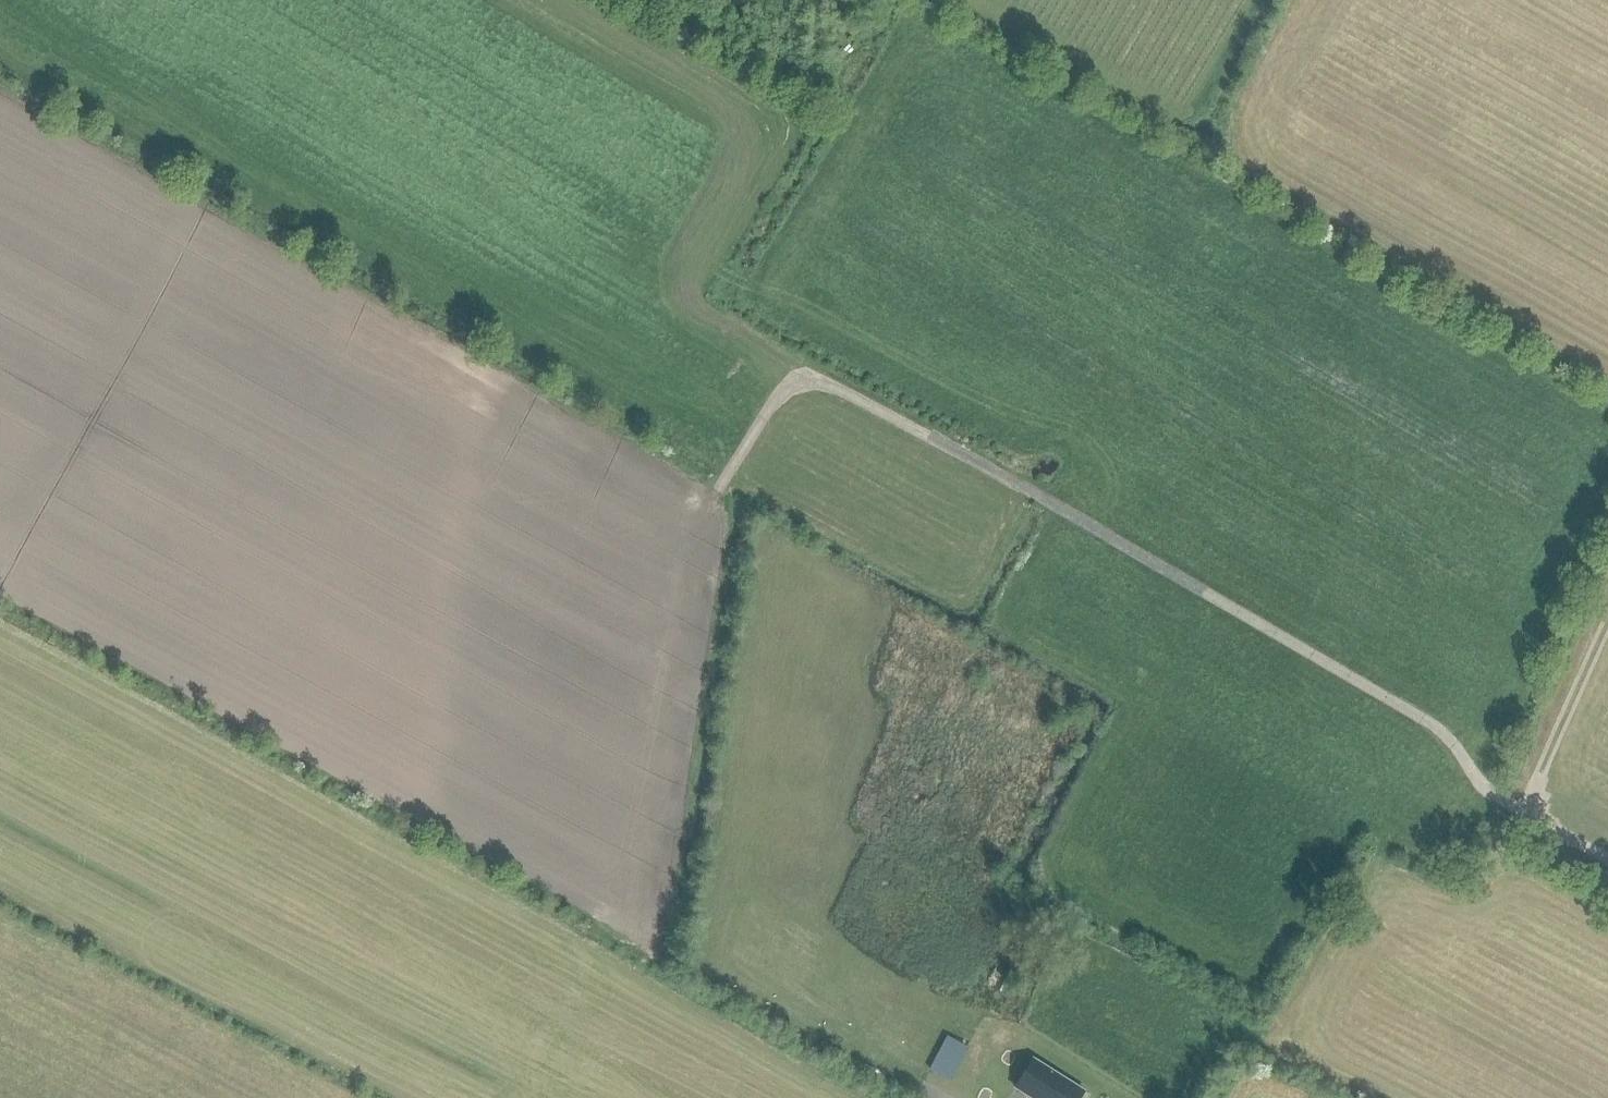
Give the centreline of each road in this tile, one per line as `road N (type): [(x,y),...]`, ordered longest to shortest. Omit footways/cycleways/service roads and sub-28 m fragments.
road 1 (track): [(714,499),(773,402),(805,381),(828,386),(1406,711),(1445,735),(1489,790),(1607,858)]
road 2 (track): [(1607,630),(1523,811)]

